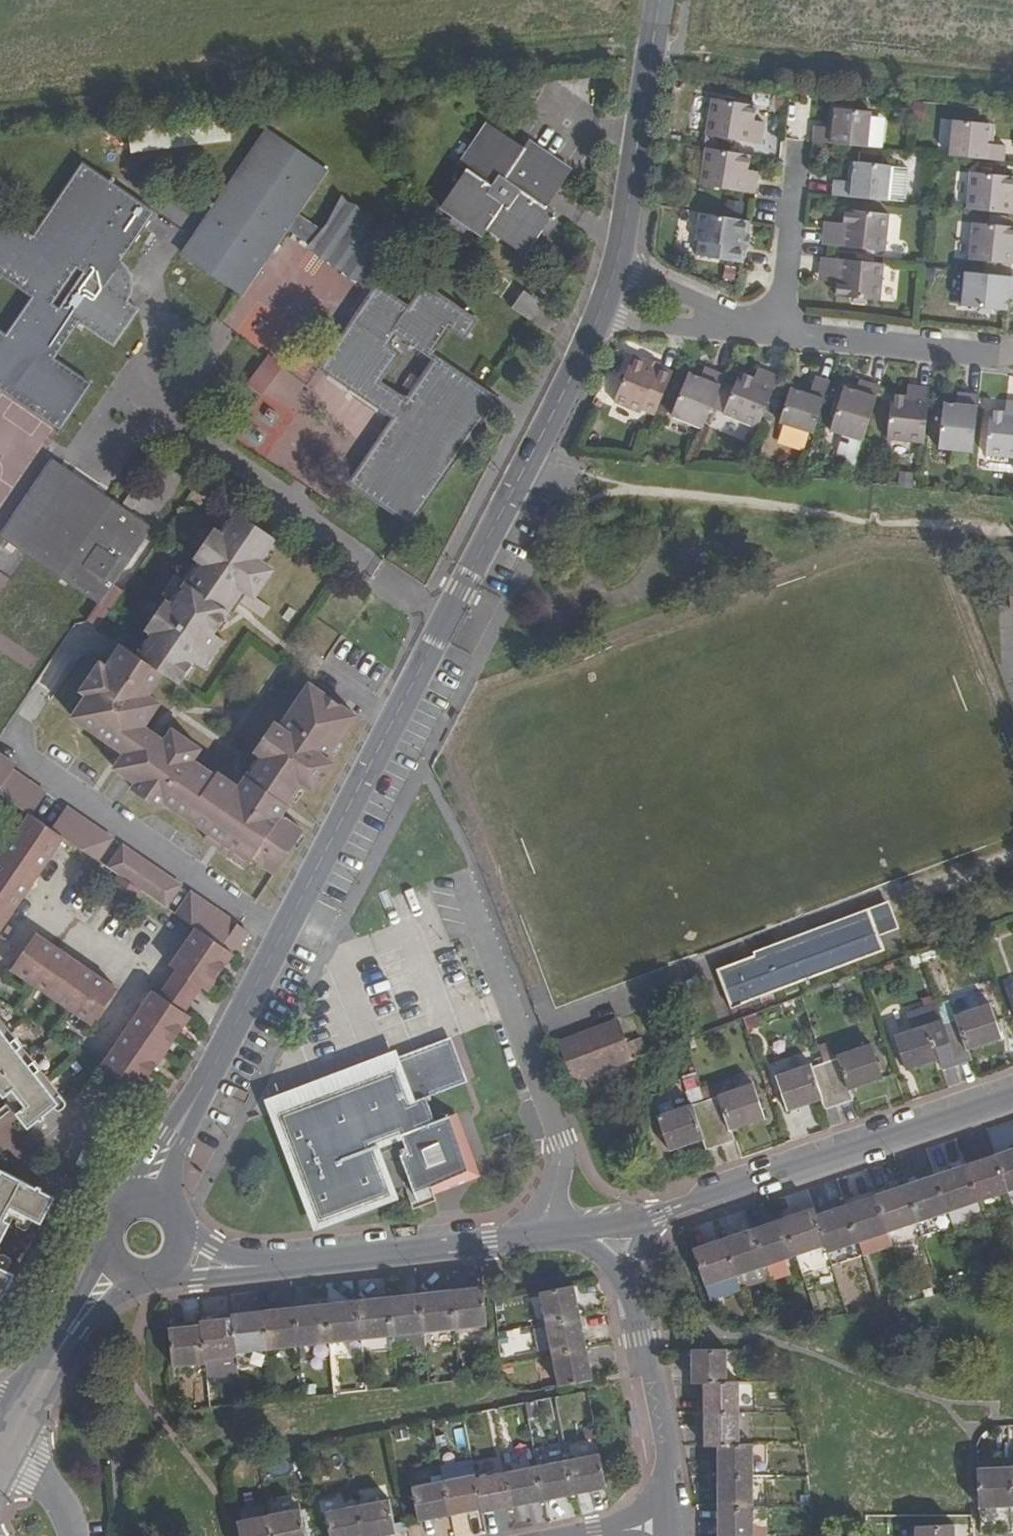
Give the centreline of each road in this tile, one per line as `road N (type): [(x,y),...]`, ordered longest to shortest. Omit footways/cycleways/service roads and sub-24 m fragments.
road 1 (secondary): [(158,1197),(174,1139),(598,318)]
road 2 (track): [(530,458),(598,486),(1012,530)]
road 3 (residential): [(1012,1094),(643,1224)]
road 4 (residential): [(465,897),(563,1156),(550,1207),(532,1238)]
road 5 (residential): [(187,1257),(266,1265),(532,1238)]
road 6 (secondary): [(620,259),(660,0)]
road 7 (residential): [(781,340),(1012,356)]
road 8 (residential): [(630,1283),(664,1420),(668,1488)]
road 9 (secondary): [(15,1429),(111,1270)]
road 10 (residential): [(796,159),(781,340)]
road 11 (residential): [(724,329),(639,282),(620,259)]
road 12 (residential): [(598,318),(724,329)]
road 13 (secondary): [(70,1535),(15,1429)]

